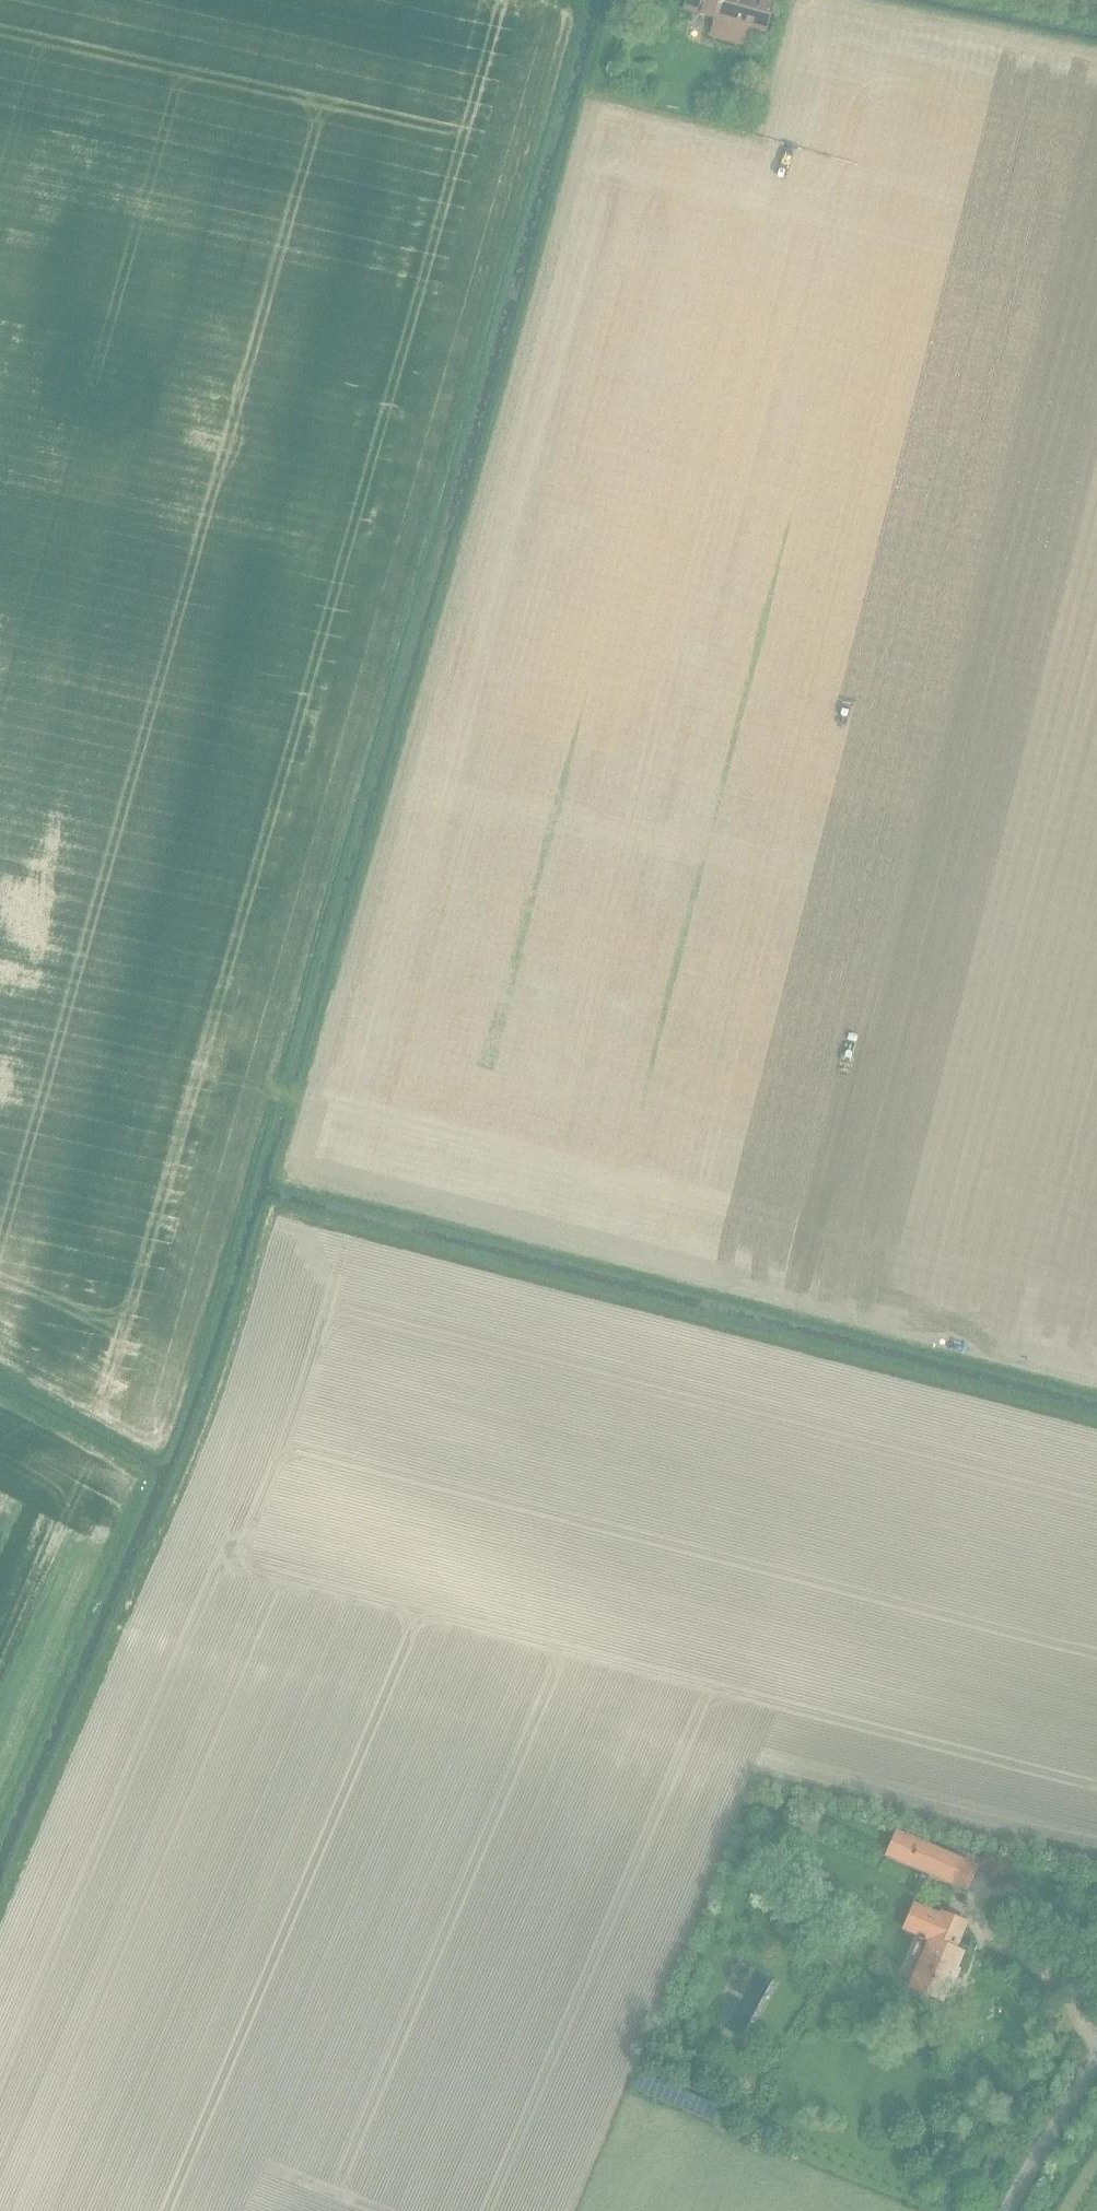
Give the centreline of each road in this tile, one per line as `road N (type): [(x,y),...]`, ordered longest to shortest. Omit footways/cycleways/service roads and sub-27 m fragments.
road 1 (unclassified): [(1011,2210),(1096,2077)]

